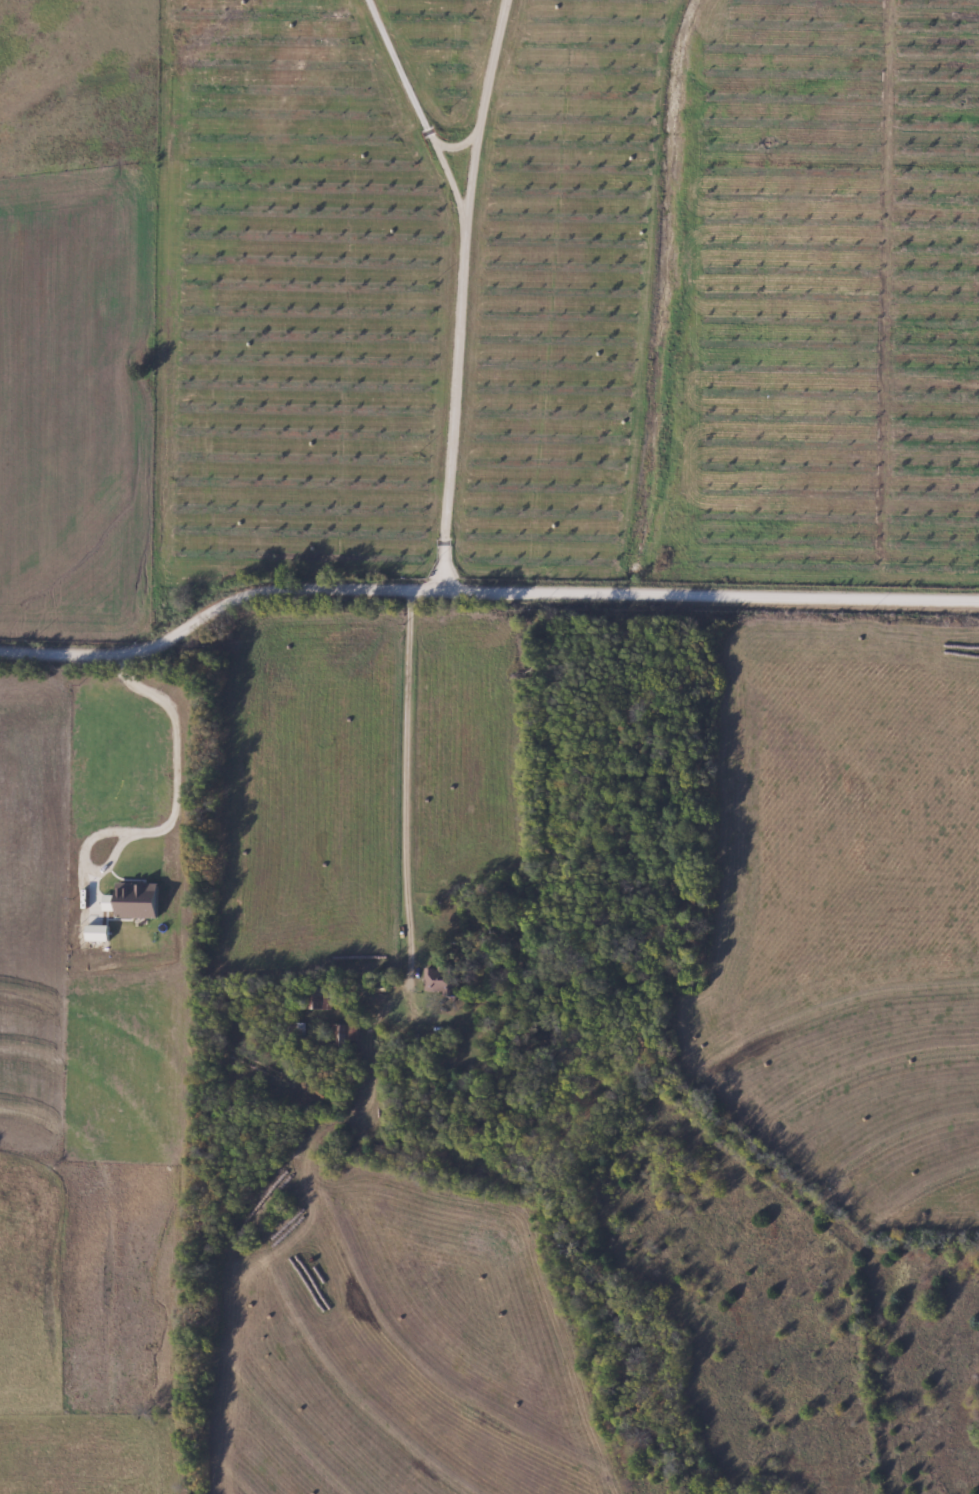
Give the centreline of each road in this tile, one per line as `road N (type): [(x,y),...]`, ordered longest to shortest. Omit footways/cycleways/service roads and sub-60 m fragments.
road 1 (residential): [(978,602),(257,587),(161,639),(121,650),(0,644)]
road 2 (residential): [(392,589),(391,975),(360,1022)]

